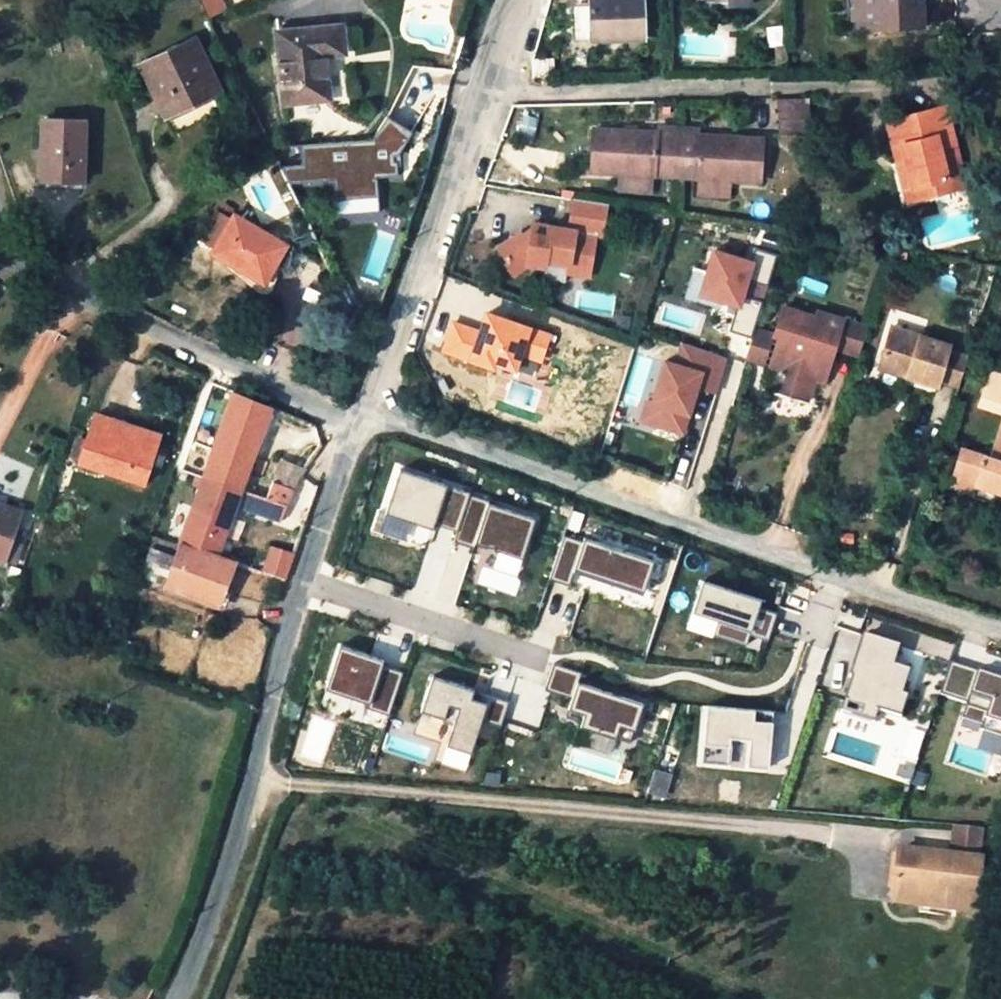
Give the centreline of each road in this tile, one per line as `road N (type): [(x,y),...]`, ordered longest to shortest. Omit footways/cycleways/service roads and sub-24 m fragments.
road 1 (unclassified): [(364,415),(1000,629)]
road 2 (unclassified): [(178,998),(253,783),(301,582),(364,415)]
road 3 (unclassified): [(364,415),(520,0)]
road 4 (unclassified): [(0,262),(340,415),(364,415)]

